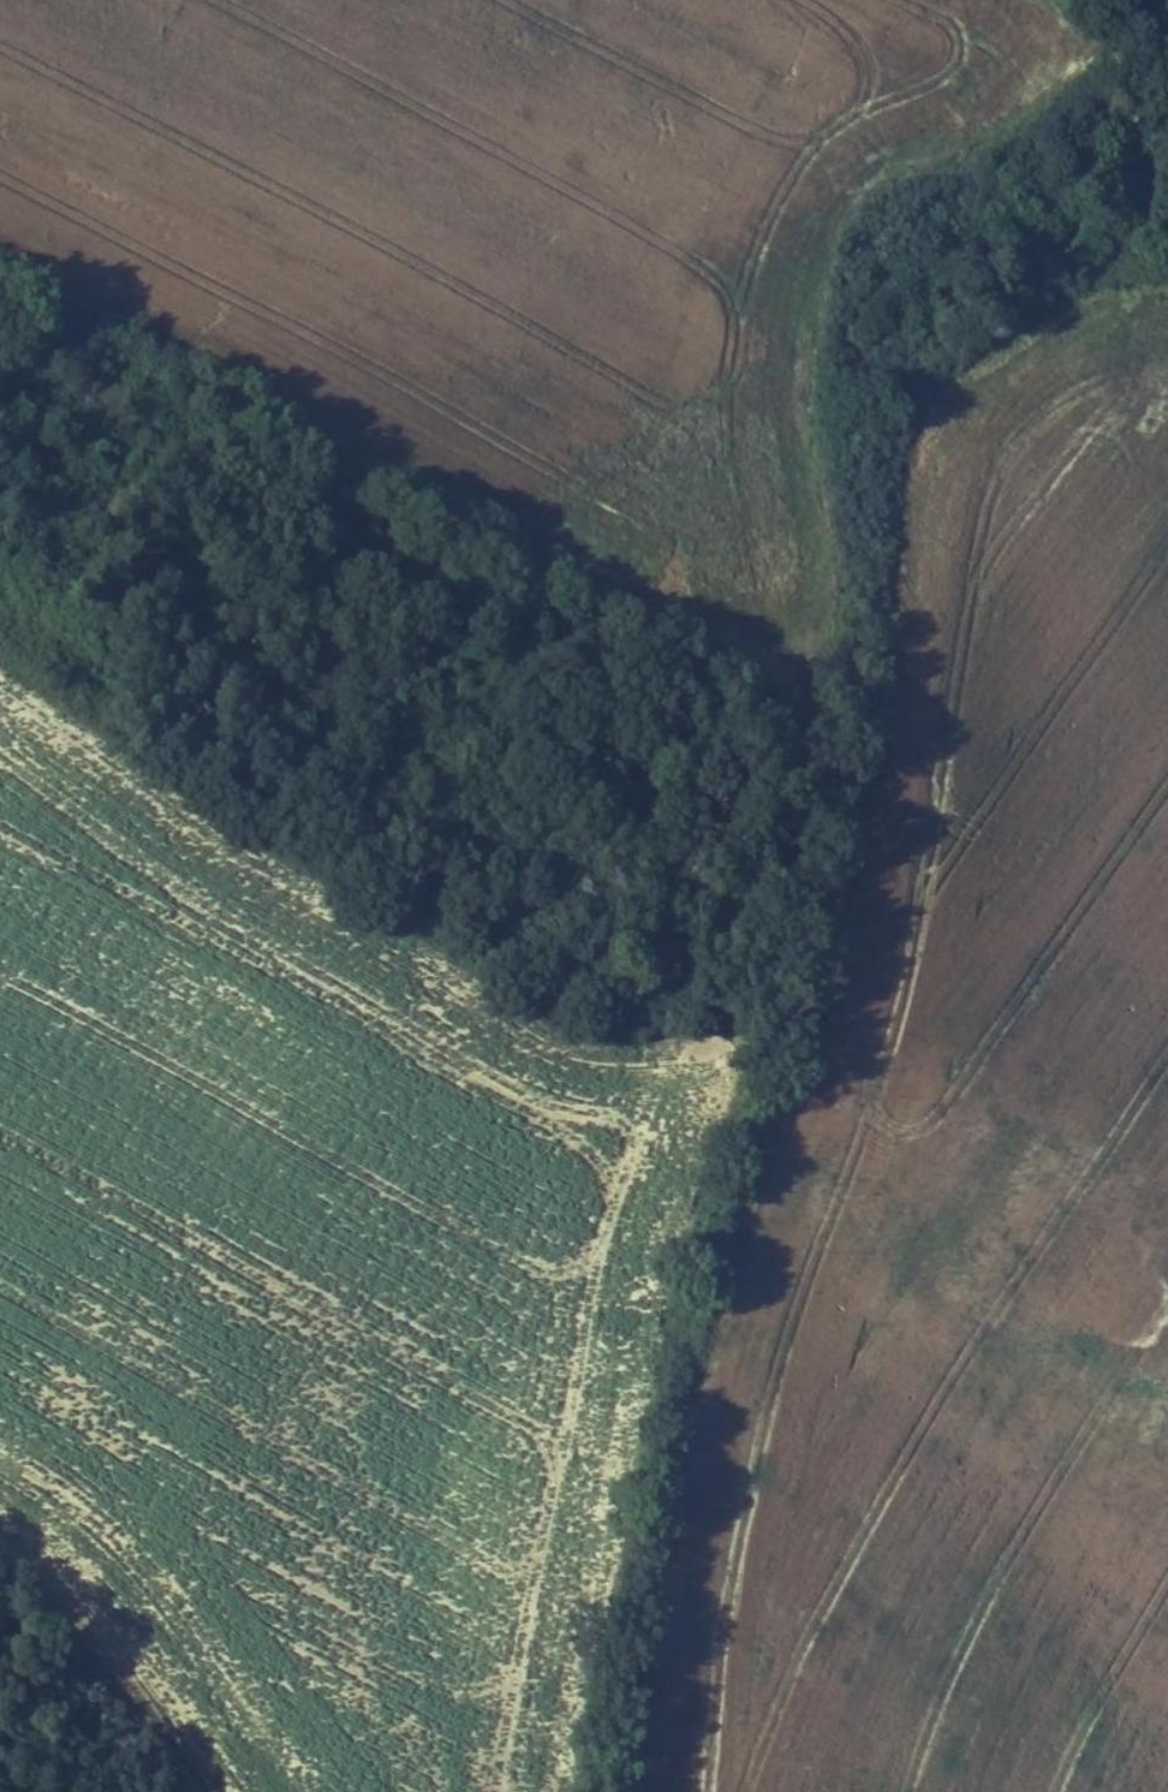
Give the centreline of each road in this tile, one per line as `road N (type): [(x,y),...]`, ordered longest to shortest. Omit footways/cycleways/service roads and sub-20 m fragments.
road 1 (track): [(0,1568),(198,1791)]

